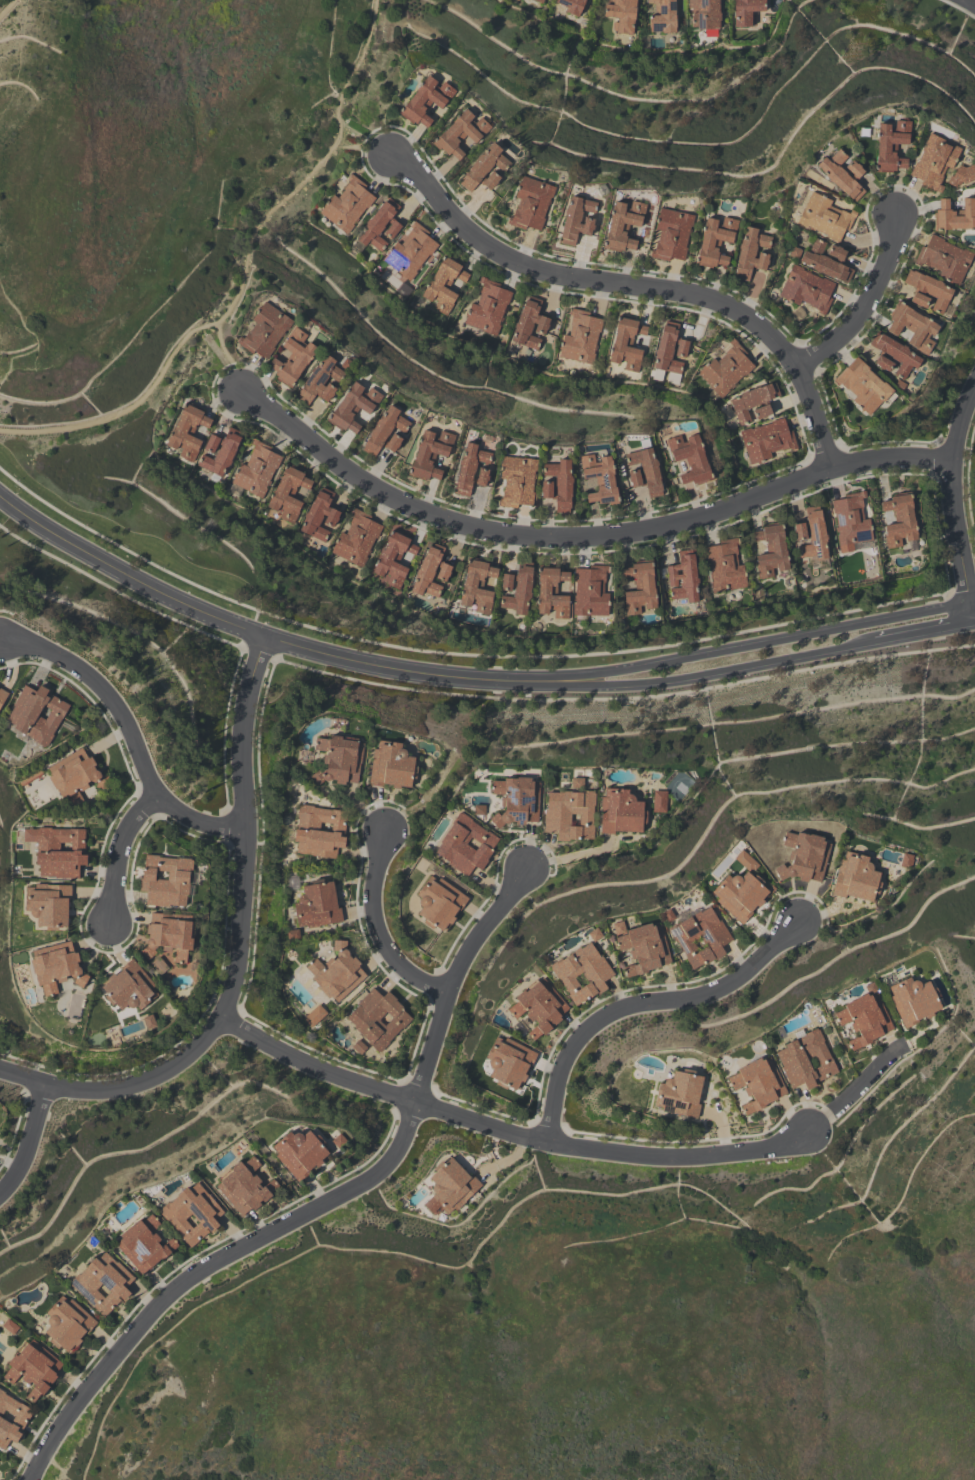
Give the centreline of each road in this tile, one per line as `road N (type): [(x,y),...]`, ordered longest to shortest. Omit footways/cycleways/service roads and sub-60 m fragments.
road 1 (residential): [(28,1479),(65,1417),(184,1280),(388,1163),(459,966),(524,869)]
road 2 (residential): [(950,460),(829,467),(706,520),(645,534),(534,540),(432,518),(343,469),(245,398)]
road 3 (residential): [(266,638),(246,703),(245,894),(238,963),(221,1019),(178,1063),(133,1086),(73,1090),(0,1069)]
road 4 (residential): [(805,1133),(772,1149),(702,1159),(546,1144),(333,1075),(221,1019)]
road 5 (tertiary): [(0,496),(79,551),(266,638),(358,664),(569,680)]
road 6 (residential): [(829,467),(797,371),(770,336),(729,309),(545,273),(473,239),(392,156)]
road 7 (tertiary): [(974,604),(569,680)]
road 8 (residential): [(546,1144),(558,1083),(592,1026),(617,1012),(719,990),(800,922)]
road 9 (residential): [(246,835),(203,827),(156,794),(126,719),(72,662),(3,642)]
road 10 (tertiary): [(569,680),(677,677),(873,640)]
road 11 (residential): [(973,621),(950,460),(974,392)]
road 12 (residential): [(385,826),(378,938),(404,972),(447,994)]
road 13 (residential): [(797,371),(857,325),(894,248),(894,216)]
road 14 (residential): [(156,794),(127,827),(113,875),(111,927)]
road 15 (residential): [(45,1084),(17,1173),(0,1194)]

